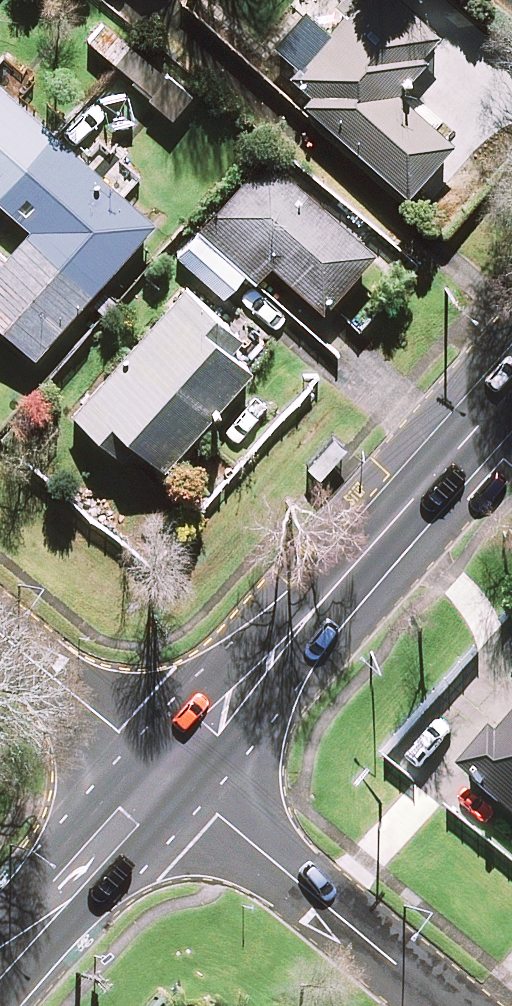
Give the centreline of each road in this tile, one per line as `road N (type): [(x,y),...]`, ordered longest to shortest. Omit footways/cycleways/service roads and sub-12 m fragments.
road 1 (secondary): [(177,780),(511,394)]
road 2 (residential): [(448,1005),(177,780)]
road 3 (secondary): [(0,978),(177,780)]
road 4 (residential): [(177,780),(0,632)]

